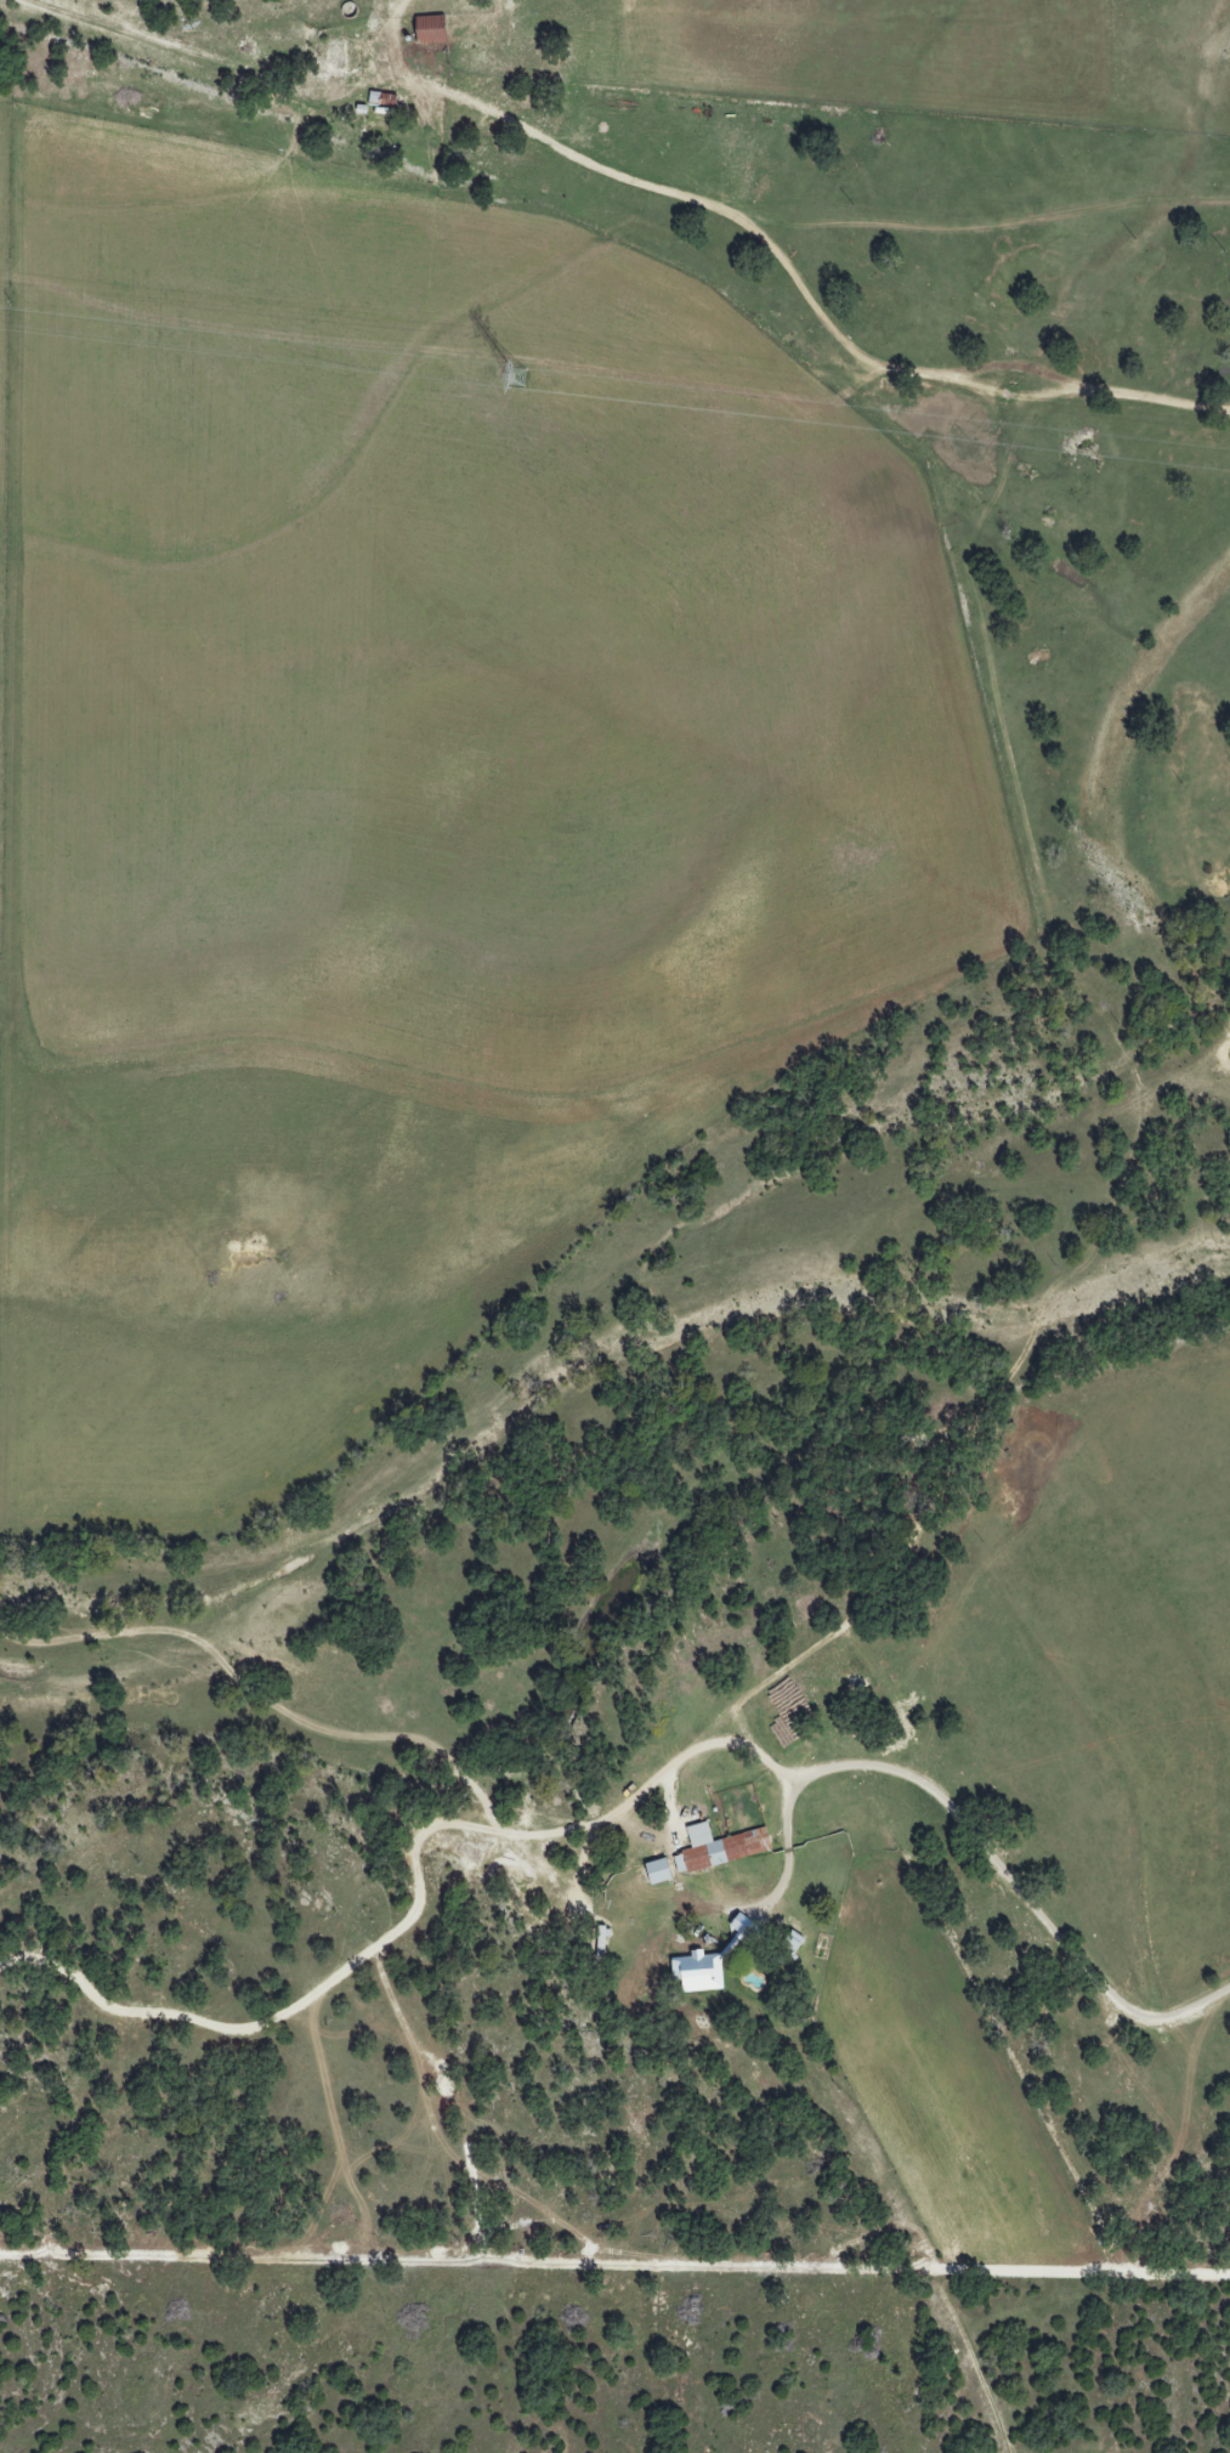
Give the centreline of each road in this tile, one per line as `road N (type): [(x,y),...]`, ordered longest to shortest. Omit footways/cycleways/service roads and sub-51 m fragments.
road 1 (track): [(304,108),(380,77),(390,16),(406,0)]

